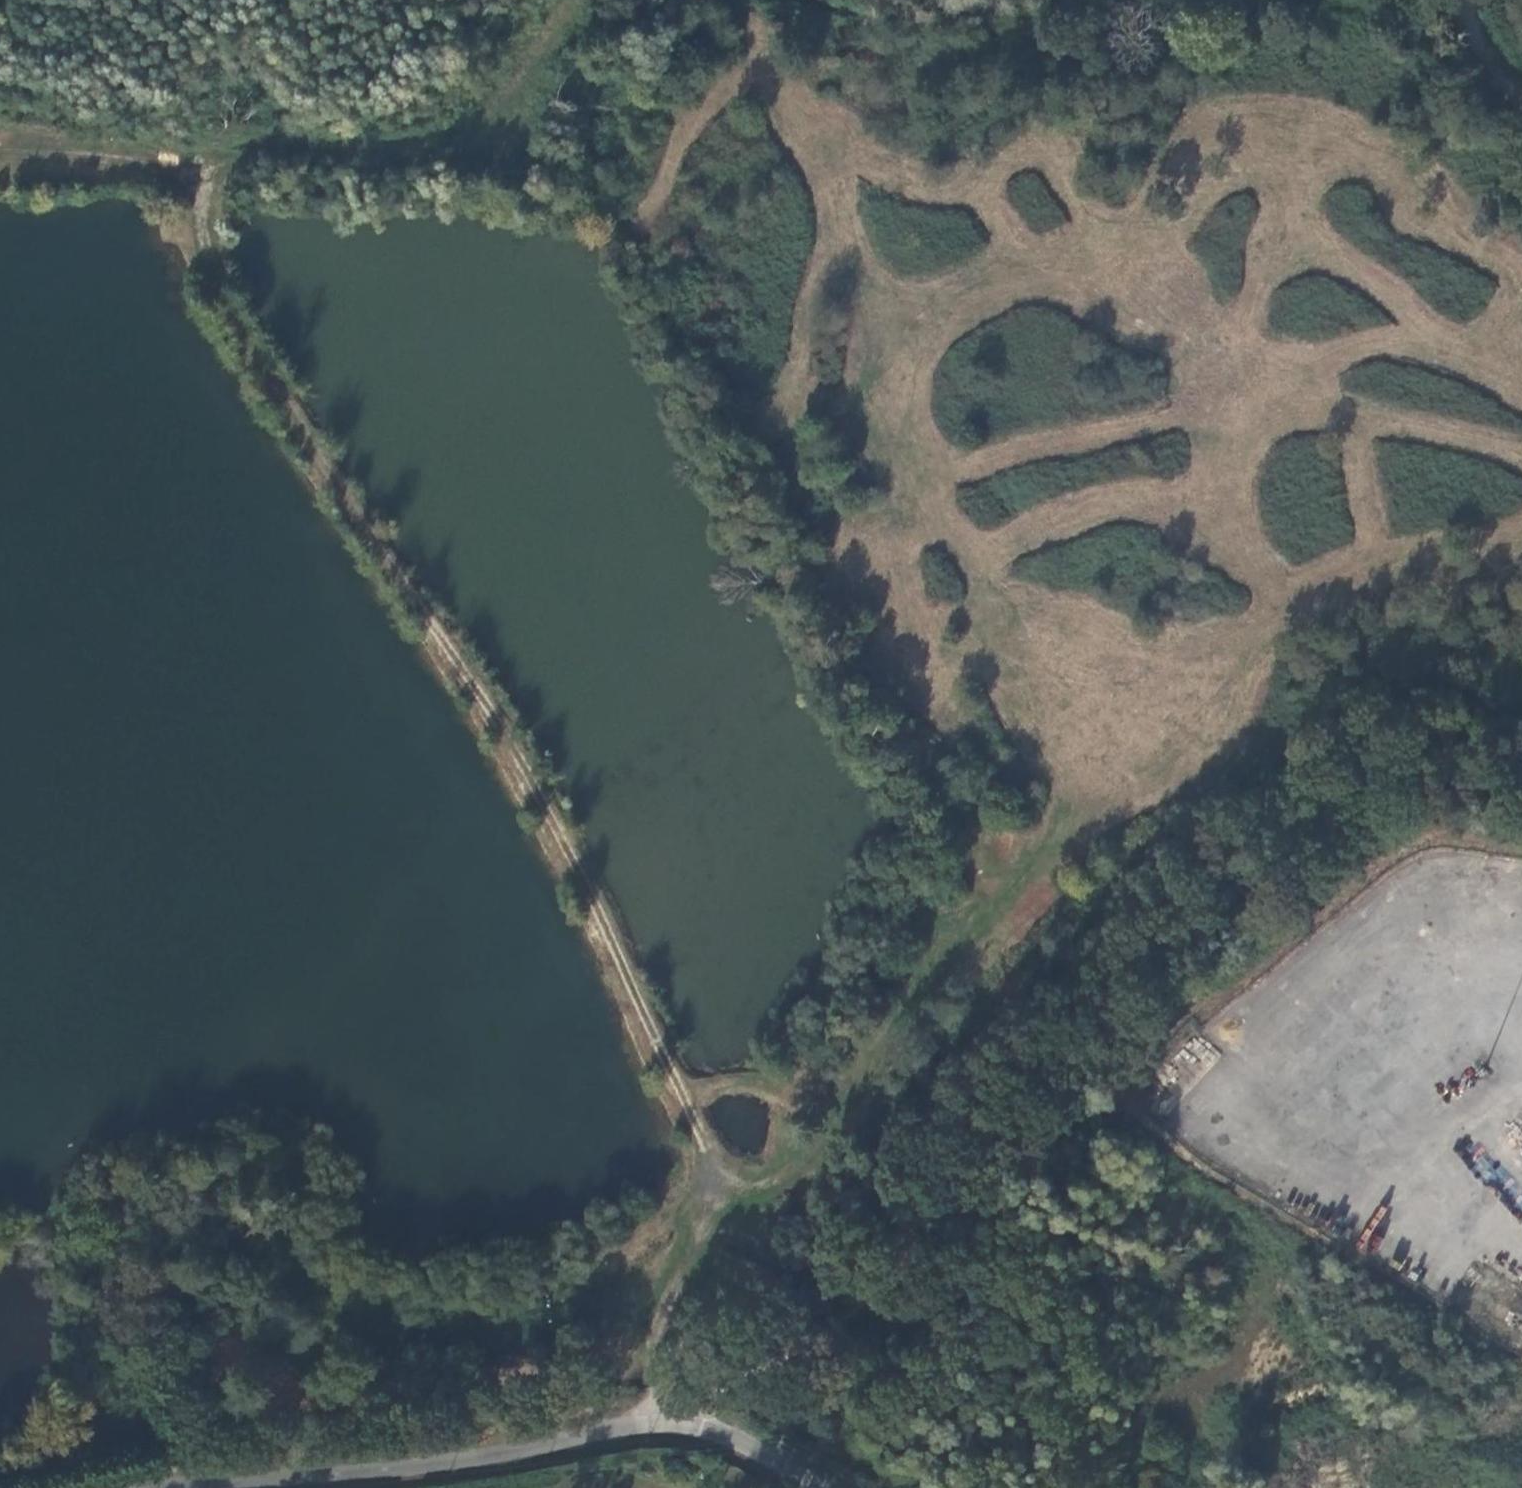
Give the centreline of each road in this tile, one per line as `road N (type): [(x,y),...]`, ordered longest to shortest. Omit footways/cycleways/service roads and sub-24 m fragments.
road 1 (track): [(654,1023),(520,753),(326,469),(223,290),(191,168)]
road 2 (unclassified): [(824,1487),(753,1446),(671,1424),(366,1472),(166,1487)]
road 3 (track): [(570,0),(523,89),(469,131),(191,168),(0,155)]

